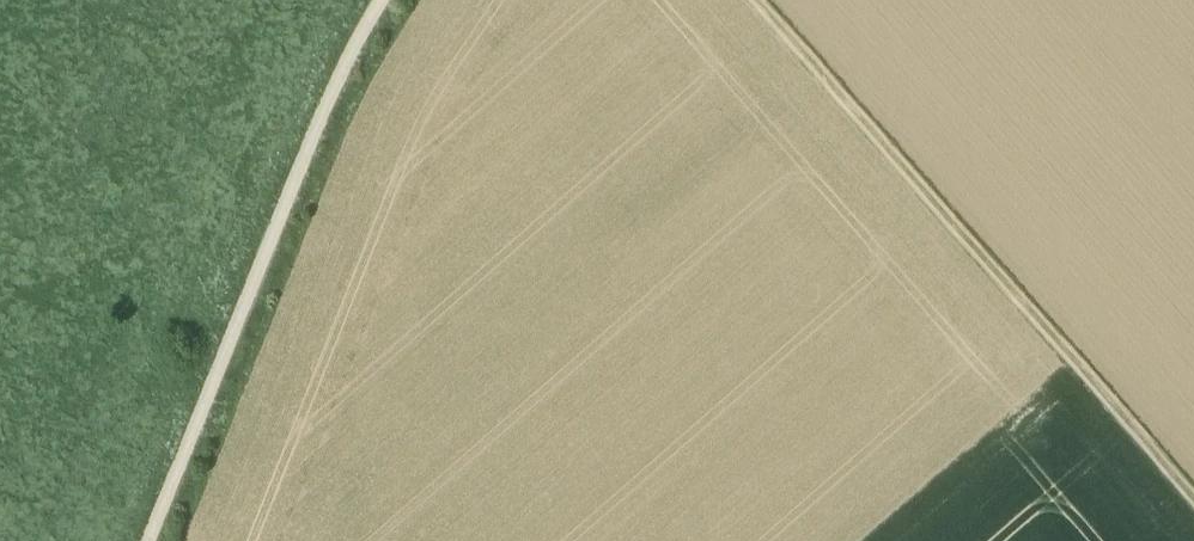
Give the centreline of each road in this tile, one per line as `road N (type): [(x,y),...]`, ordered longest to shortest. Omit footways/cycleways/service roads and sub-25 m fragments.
road 1 (track): [(748,0),(1193,511)]
road 2 (track): [(409,0),(358,84),(165,540)]

